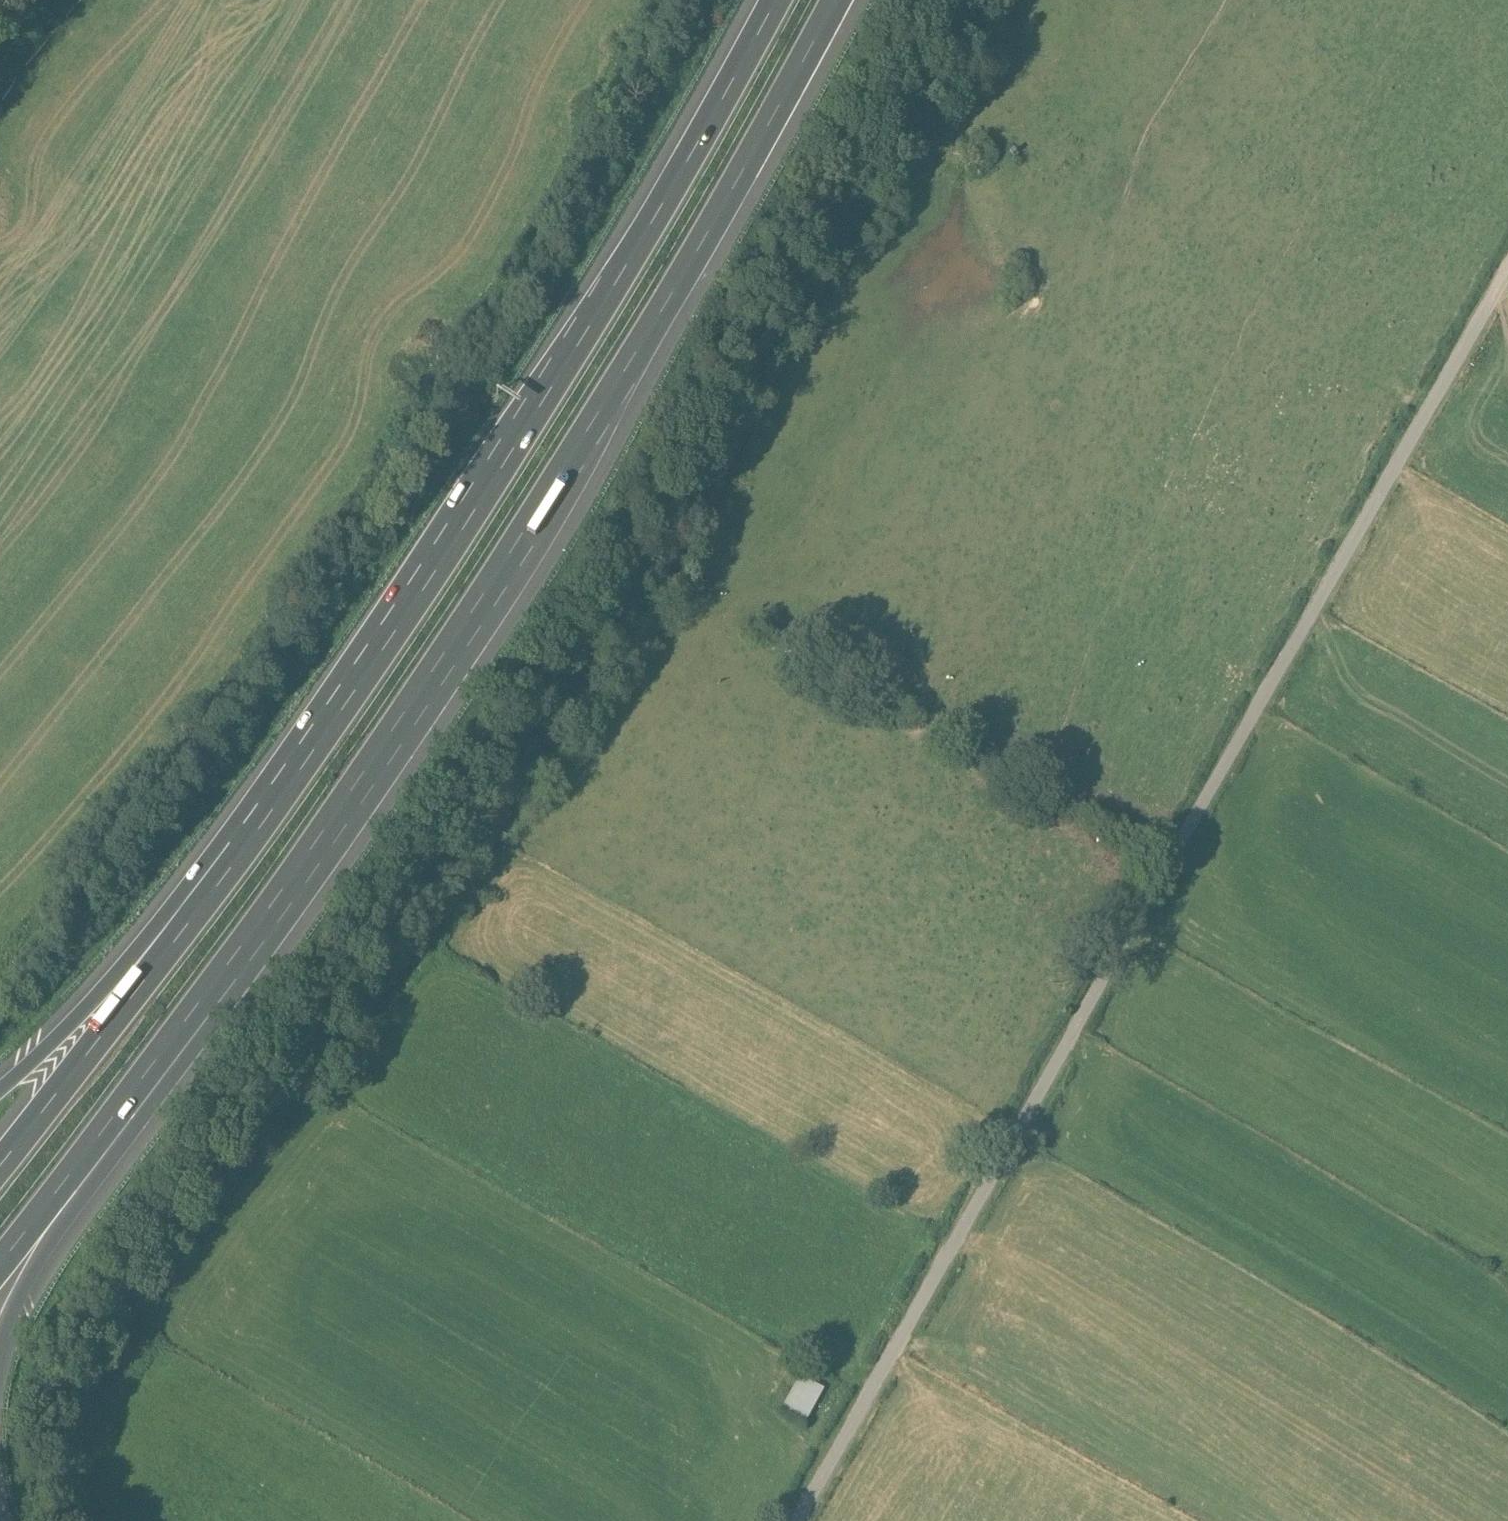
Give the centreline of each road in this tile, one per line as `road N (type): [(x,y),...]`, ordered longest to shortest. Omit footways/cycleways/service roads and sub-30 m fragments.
road 1 (track): [(798,1520),(1507,273)]
road 2 (motorway): [(235,964),(649,337),(834,0)]
road 3 (motorway): [(774,0),(502,474),(335,724)]
road 4 (motorway): [(335,724),(127,1009),(0,1165)]
road 5 (motorway): [(335,724),(205,859),(73,1027),(0,1096)]
road 6 (motorway): [(0,1339),(44,1257),(235,964)]
road 7 (motorway): [(0,1262),(235,964)]

